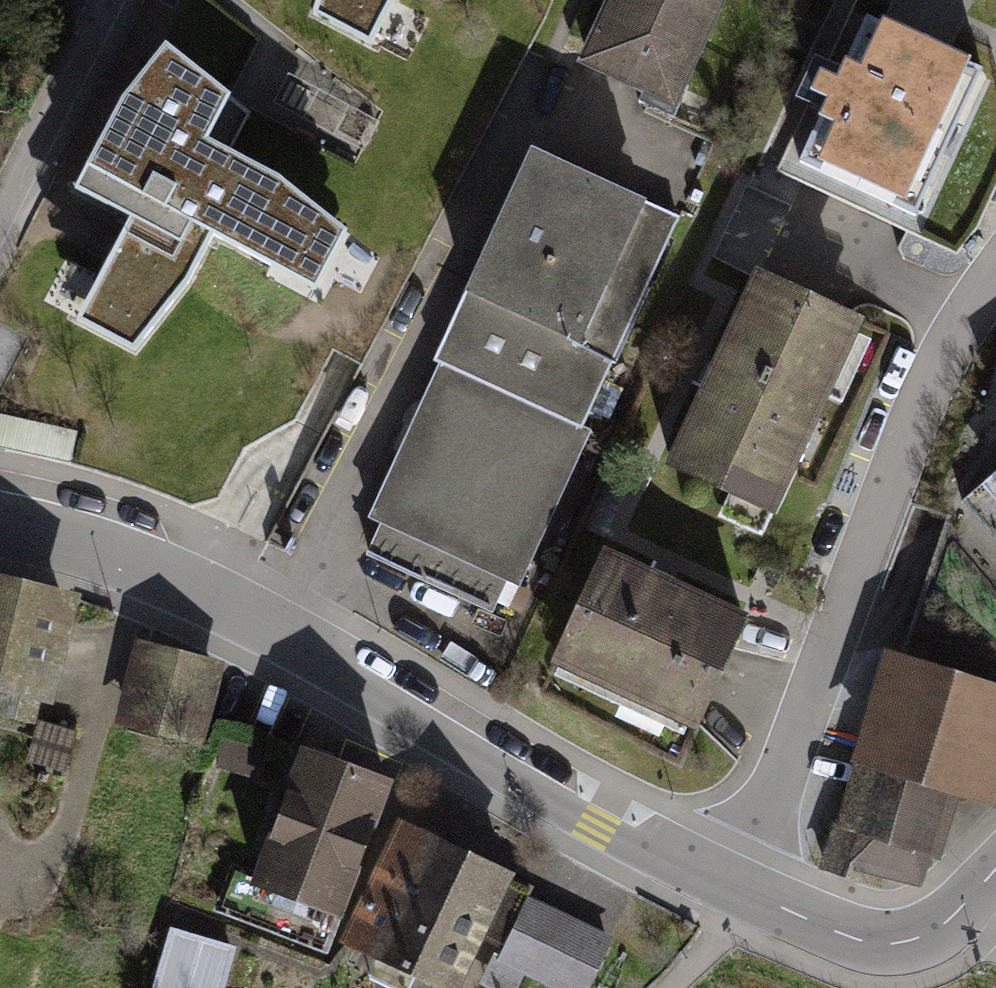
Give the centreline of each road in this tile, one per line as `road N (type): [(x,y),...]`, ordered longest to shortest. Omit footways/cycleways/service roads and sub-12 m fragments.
road 1 (residential): [(0,529),(81,548),(220,602),(598,829),(739,893)]
road 2 (residential): [(739,893),(943,367),(995,264)]
road 3 (residential): [(739,893),(849,938),(892,946),(930,931),(995,869)]
road 4 (residential): [(107,0),(0,219)]

